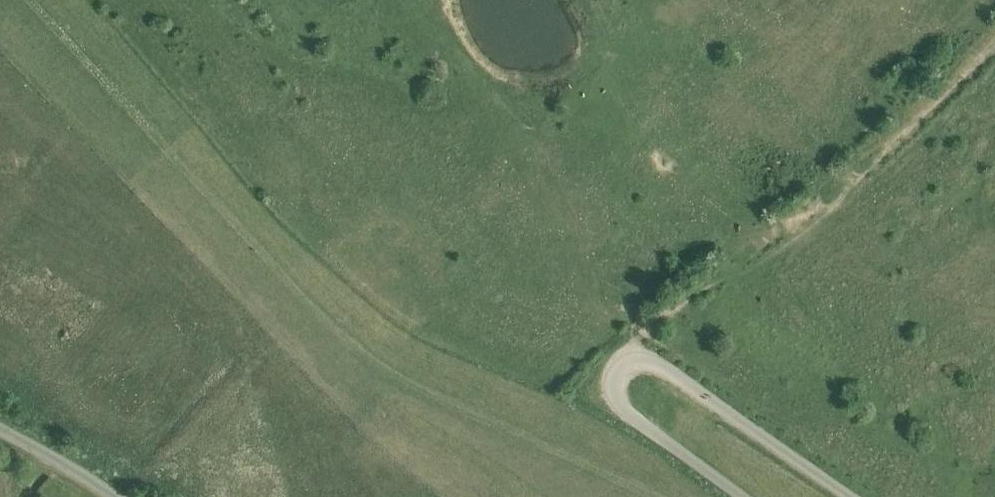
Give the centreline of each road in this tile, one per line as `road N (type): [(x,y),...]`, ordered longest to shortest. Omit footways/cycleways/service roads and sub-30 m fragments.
road 1 (track): [(658,496),(437,397),(339,334),(31,0)]
road 2 (unclassified): [(745,496),(623,409),(612,384),(622,363),(658,363),(849,496)]
road 3 (unclassified): [(115,496),(0,428)]

